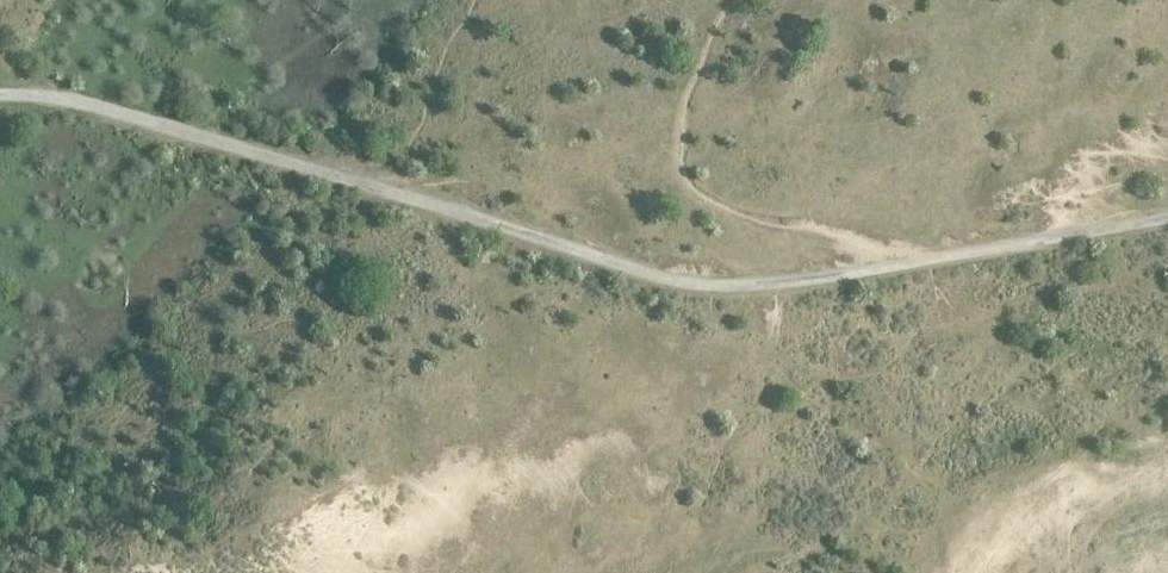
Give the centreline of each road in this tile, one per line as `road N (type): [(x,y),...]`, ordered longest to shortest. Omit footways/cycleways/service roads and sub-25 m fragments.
road 1 (track): [(1167,223),(740,289),(665,279),(195,141)]
road 2 (track): [(195,141),(0,98)]

